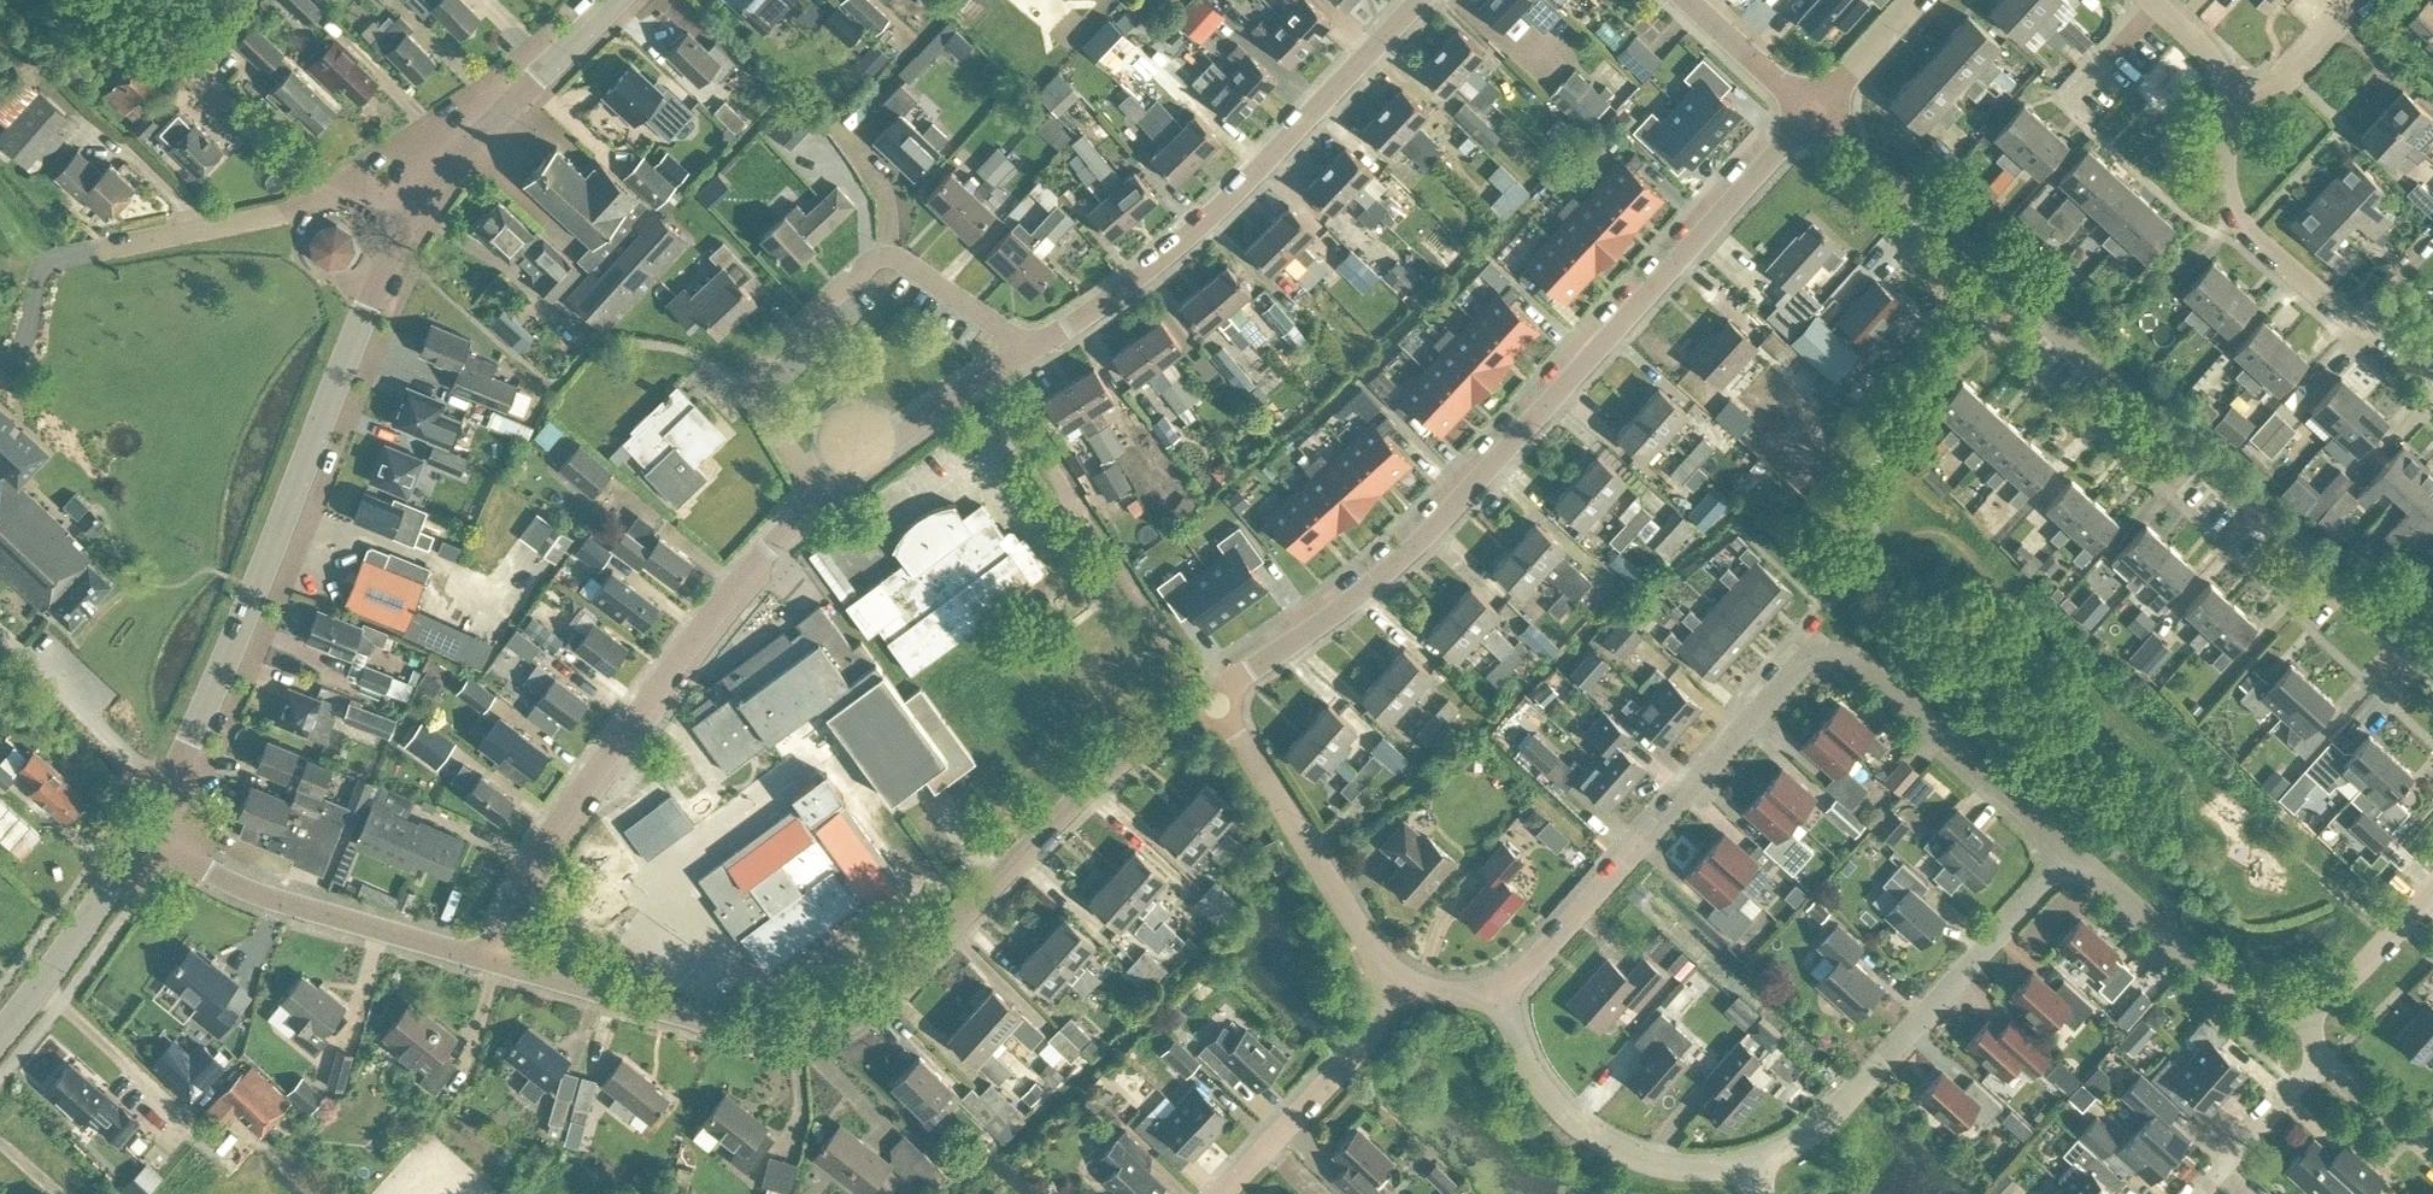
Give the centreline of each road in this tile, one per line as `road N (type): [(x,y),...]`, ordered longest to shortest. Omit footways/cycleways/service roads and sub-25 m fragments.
road 1 (residential): [(1213,697),(1113,765),(879,1002),(842,1026),(799,1038),(756,1036),(492,965)]
road 2 (residential): [(2432,676),(1810,111)]
road 3 (residential): [(1810,111),(1403,557),(1318,629),(1213,697)]
road 4 (residential): [(2076,854),(1851,656),(1823,649),(1800,663),(1535,960),(1499,988)]
road 5 (tertiary): [(140,838),(405,228)]
road 6 (residential): [(492,965),(519,890),(594,764),(748,571),(814,508)]
road 7 (residential): [(1026,356),(1210,217),(1422,0)]
road 8 (residential): [(814,508),(753,382),(762,361),(867,260),(908,265),(1026,356)]
road 9 (residential): [(2076,854),(1848,1106),(1793,1152),(1754,1170)]
road 10 (residential): [(2432,387),(2332,314),(2238,226),(2211,155),(2213,66)]
road 11 (residential): [(1213,697),(1010,400),(1026,356)]
road 12 (residential): [(492,965),(251,896),(169,860),(140,838)]
road 13 (residential): [(1754,1170),(1684,1171),(1578,1132),(1536,1087),(1499,988)]
road 14 (residential): [(1395,977),(1213,697)]
road 15 (residential): [(94,247),(329,200),(366,202),(405,228)]
road 16 (tertiary): [(405,228),(451,157),(611,0)]
road 17 (residential): [(2306,1001),(2263,1000),(2218,983),(2076,854)]
road 18 (residential): [(1218,1193),(1367,1035),(1395,977)]
road 19 (residential): [(814,508),(1026,356)]
road 20 (tertiary): [(0,1032),(87,922),(140,838)]
road 21 (residential): [(2199,1193),(2318,1061)]
road 22 (residential): [(2351,0),(2301,61),(2266,80),(2213,66)]
road 23 (residential): [(2432,884),(2343,980),(2306,1001)]
road 24 (residential): [(1810,111),(1688,0)]
road 25 (residential): [(2432,1166),(2318,1061)]
road 26 (residential): [(1810,111),(1914,0)]

